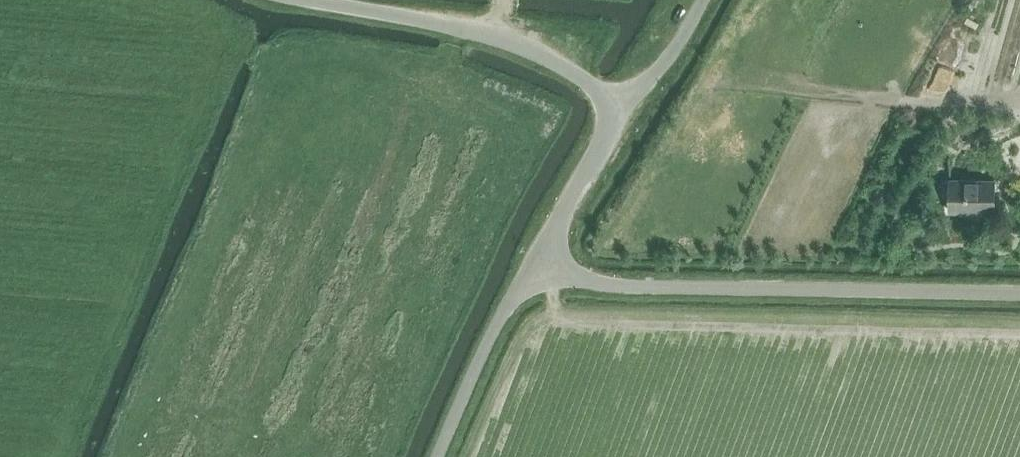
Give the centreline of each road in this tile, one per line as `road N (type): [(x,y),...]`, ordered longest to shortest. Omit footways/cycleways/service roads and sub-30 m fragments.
road 1 (unclassified): [(540,257),(608,286),(1019,298)]
road 2 (unclassified): [(298,0),(490,34),(623,98)]
road 3 (unclassified): [(440,456),(540,257)]
road 4 (unclassified): [(540,257),(623,98)]
road 5 (unclassified): [(623,98),(680,45),(700,0)]

